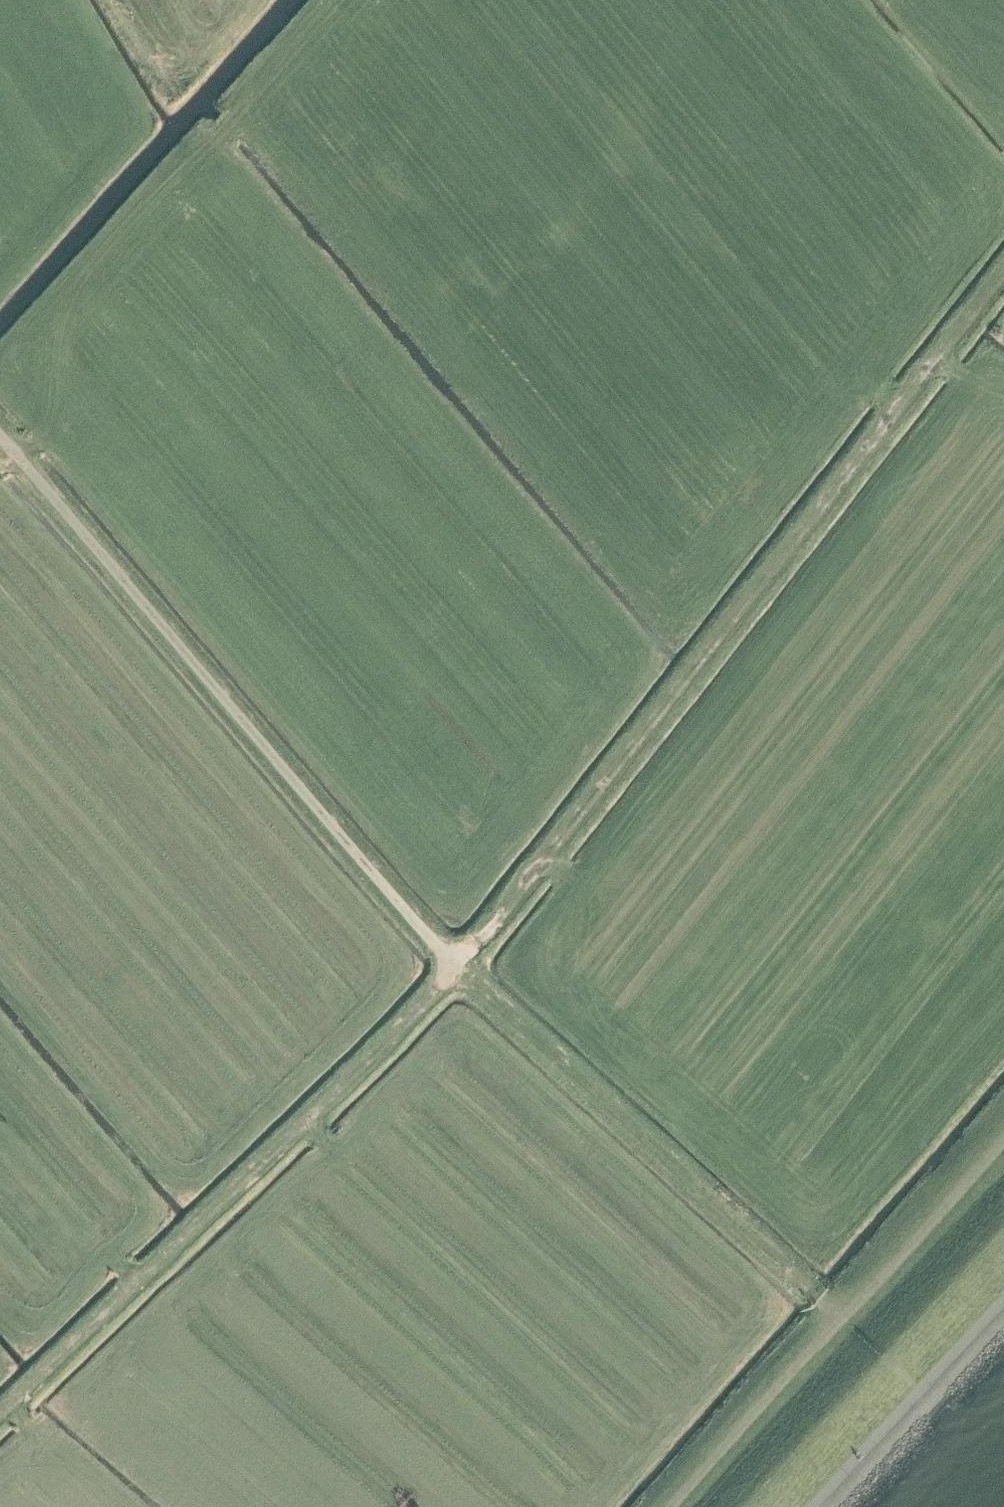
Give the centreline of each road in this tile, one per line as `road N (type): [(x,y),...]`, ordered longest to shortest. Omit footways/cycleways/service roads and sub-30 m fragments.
road 1 (track): [(456,969),(1003,277)]
road 2 (unclassified): [(456,969),(0,434)]
road 3 (track): [(0,1412),(456,969)]
road 4 (track): [(854,1330),(456,969)]

